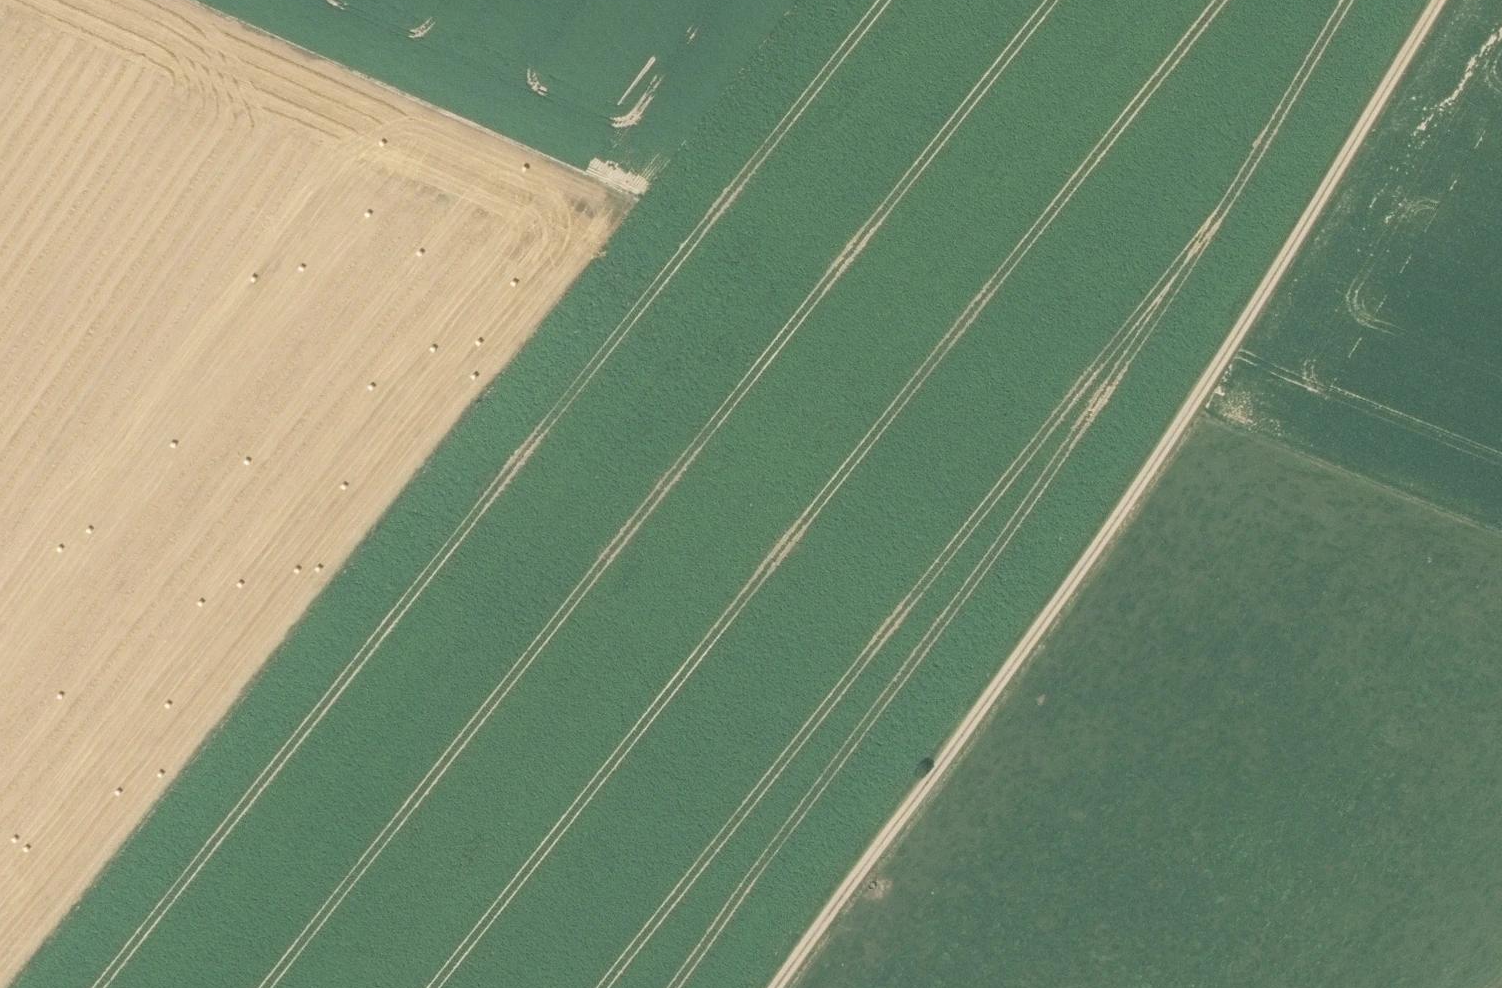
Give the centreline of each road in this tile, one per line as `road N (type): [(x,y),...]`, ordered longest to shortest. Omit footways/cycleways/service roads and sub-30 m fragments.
road 1 (track): [(1439,0),(1119,515),(776,987)]

